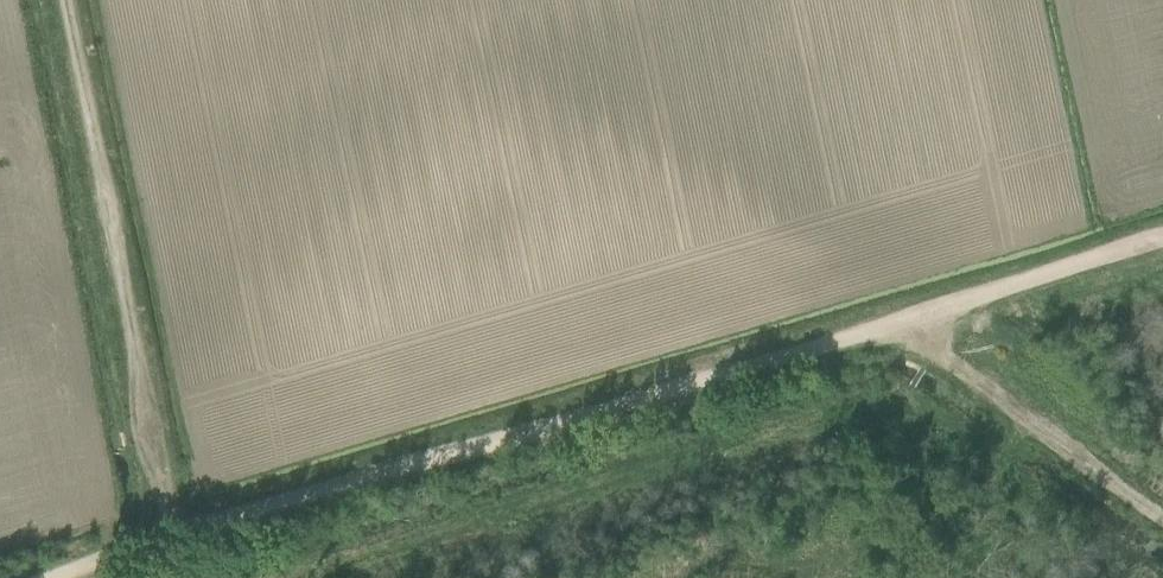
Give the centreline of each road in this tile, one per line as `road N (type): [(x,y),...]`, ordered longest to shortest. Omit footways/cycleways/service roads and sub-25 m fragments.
road 1 (track): [(46,577),(1162,243)]
road 2 (track): [(64,0),(170,541)]
road 3 (track): [(1162,516),(908,322)]

